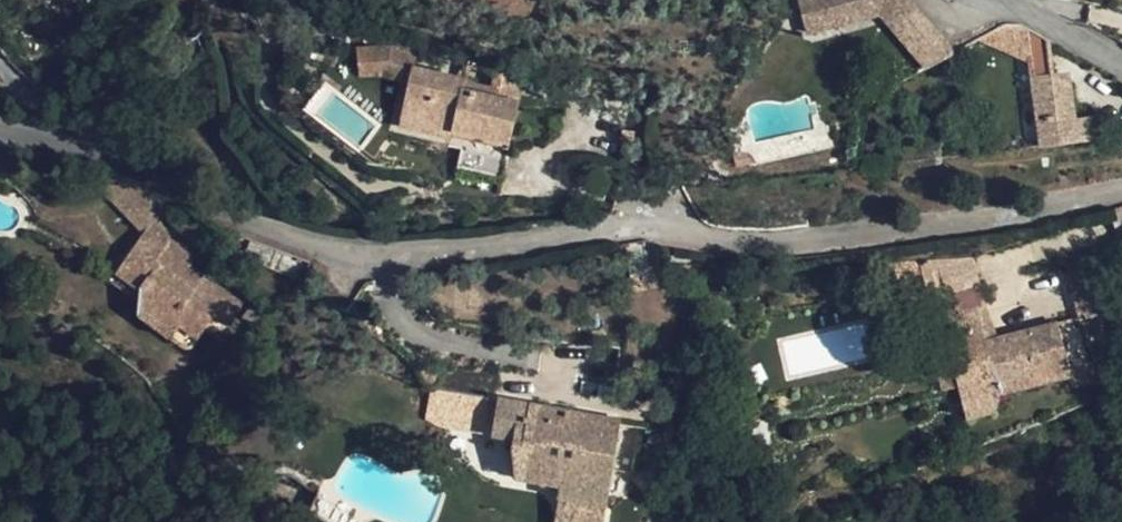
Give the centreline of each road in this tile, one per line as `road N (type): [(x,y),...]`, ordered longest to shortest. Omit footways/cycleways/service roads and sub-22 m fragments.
road 1 (residential): [(1121,195),(822,239),(633,226),(508,243),(358,249),(284,236),(86,151),(0,133)]
road 2 (residential): [(995,0),(1121,66)]

